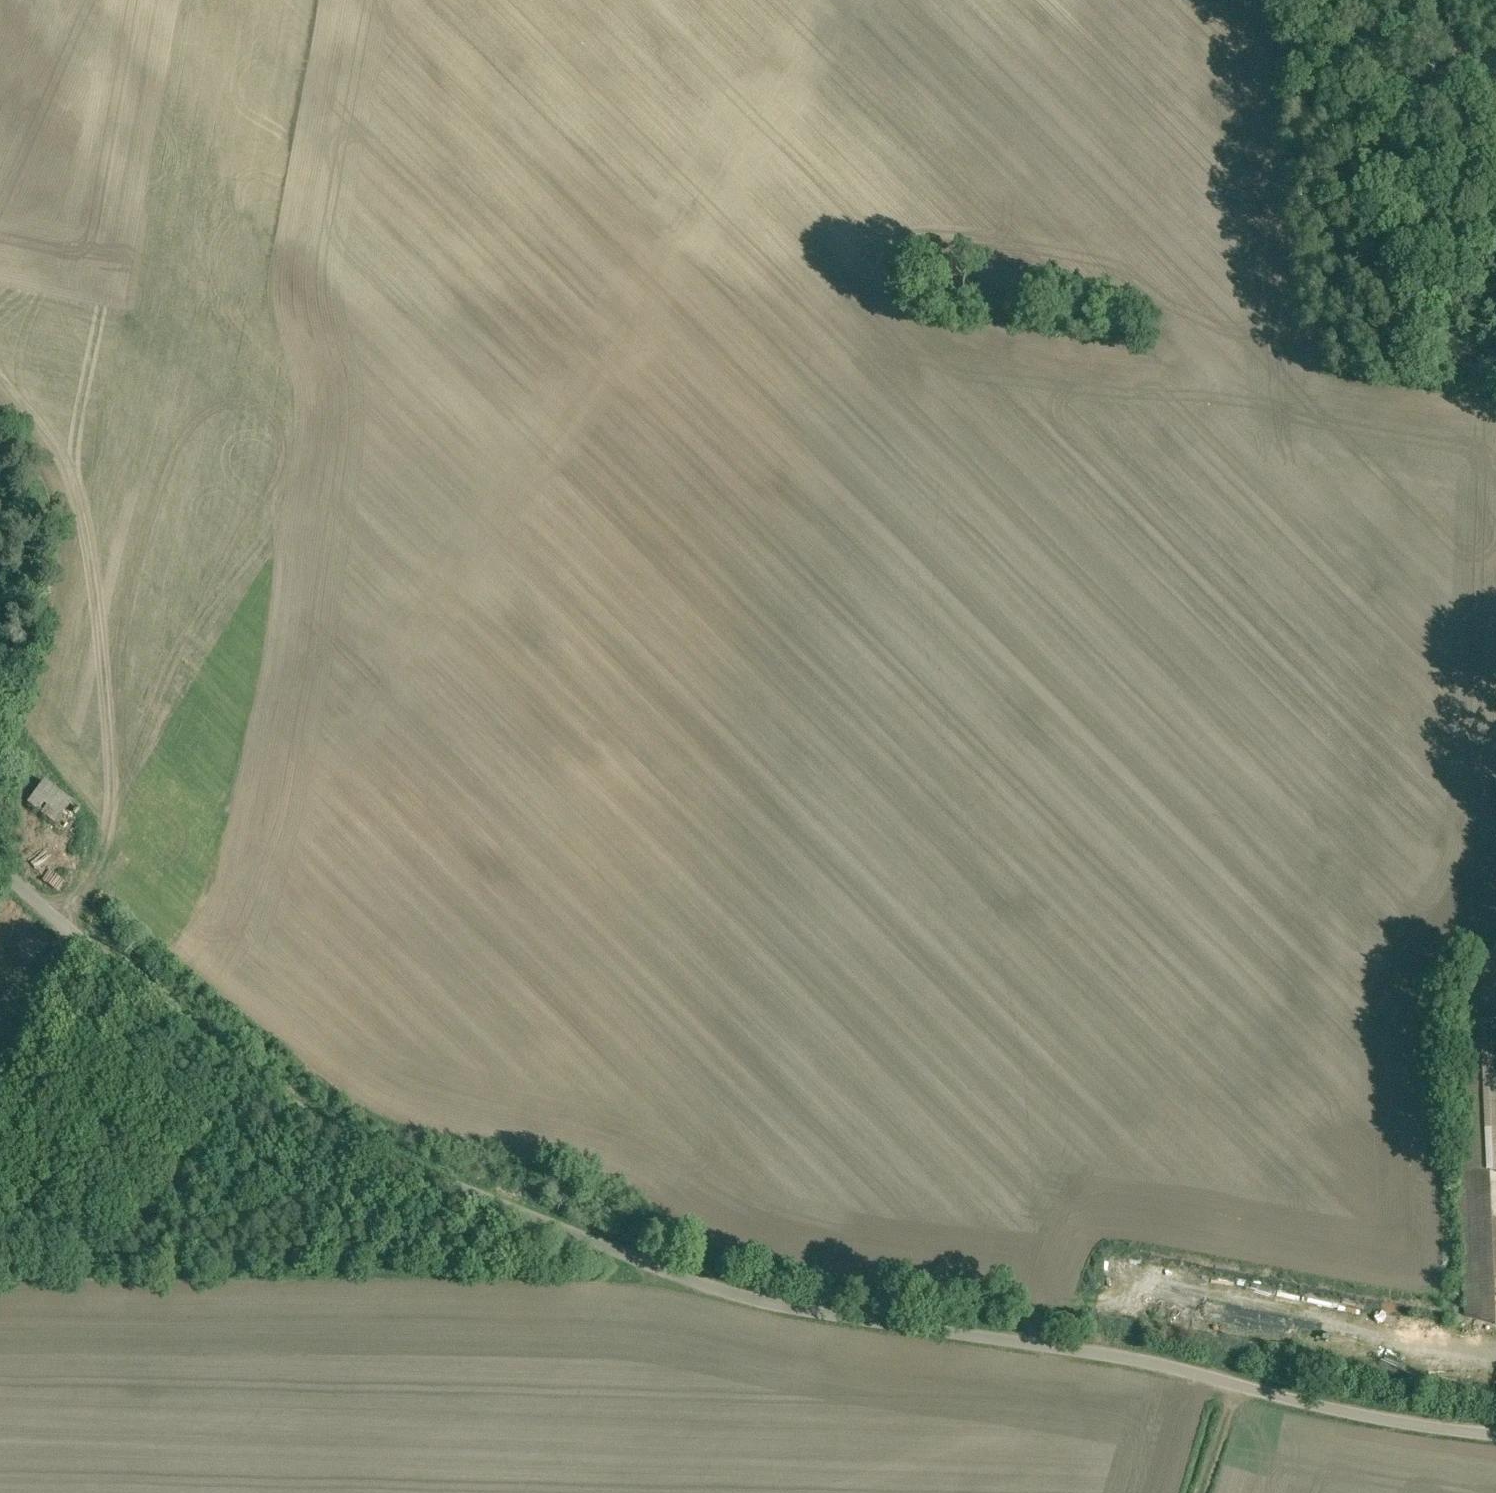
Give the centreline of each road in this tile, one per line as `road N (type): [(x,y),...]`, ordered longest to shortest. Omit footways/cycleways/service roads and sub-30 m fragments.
road 1 (residential): [(0,857),(81,947),(212,1063),(299,1130),(413,1193),(652,1273),(1495,1434)]
road 2 (track): [(1162,1492),(1192,1376)]

